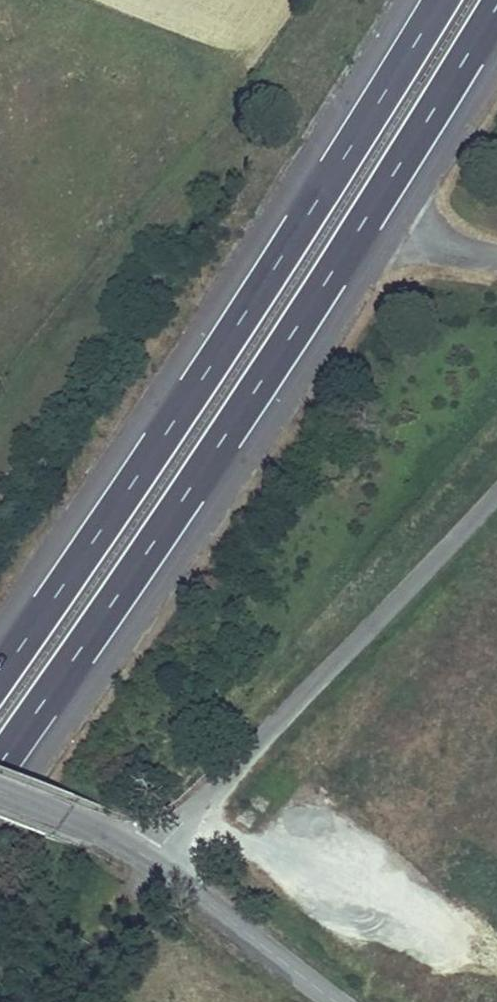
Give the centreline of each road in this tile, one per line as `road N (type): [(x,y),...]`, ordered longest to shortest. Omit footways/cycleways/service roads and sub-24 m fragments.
road 1 (motorway): [(0,763),(150,547),(496,6)]
road 2 (motorway): [(442,0),(0,674)]
road 3 (unclassified): [(496,488),(151,860)]
road 4 (tertiary): [(334,1001),(151,860)]
road 5 (track): [(30,1001),(151,860)]
road 6 (tertiary): [(151,860),(0,796)]

